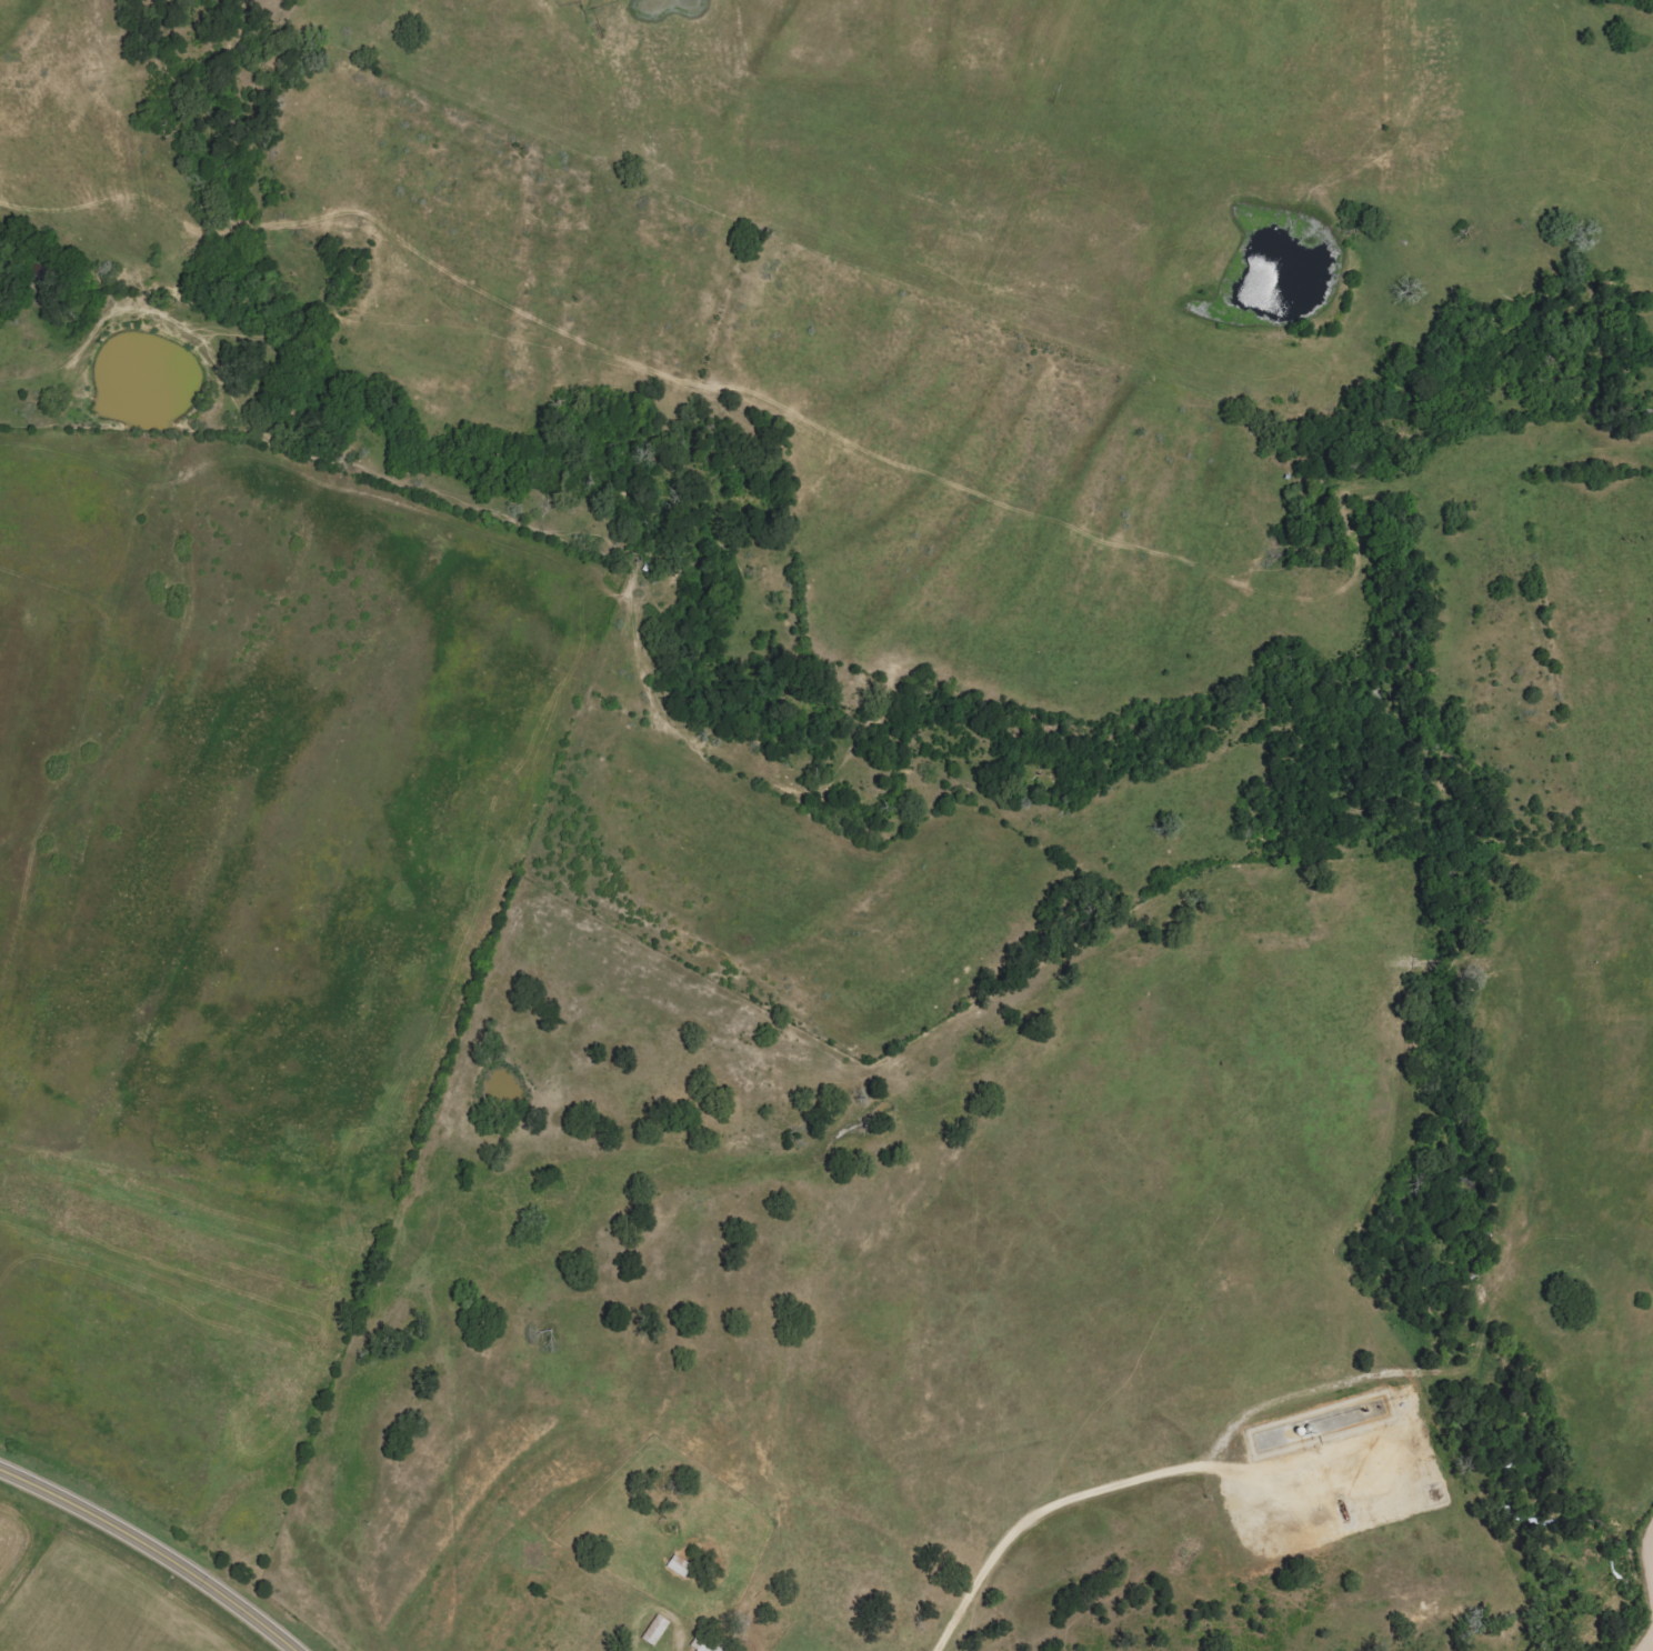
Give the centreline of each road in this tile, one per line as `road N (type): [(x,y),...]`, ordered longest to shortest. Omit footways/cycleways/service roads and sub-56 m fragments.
road 1 (tertiary): [(302,1650),(178,1559),(0,1469)]

